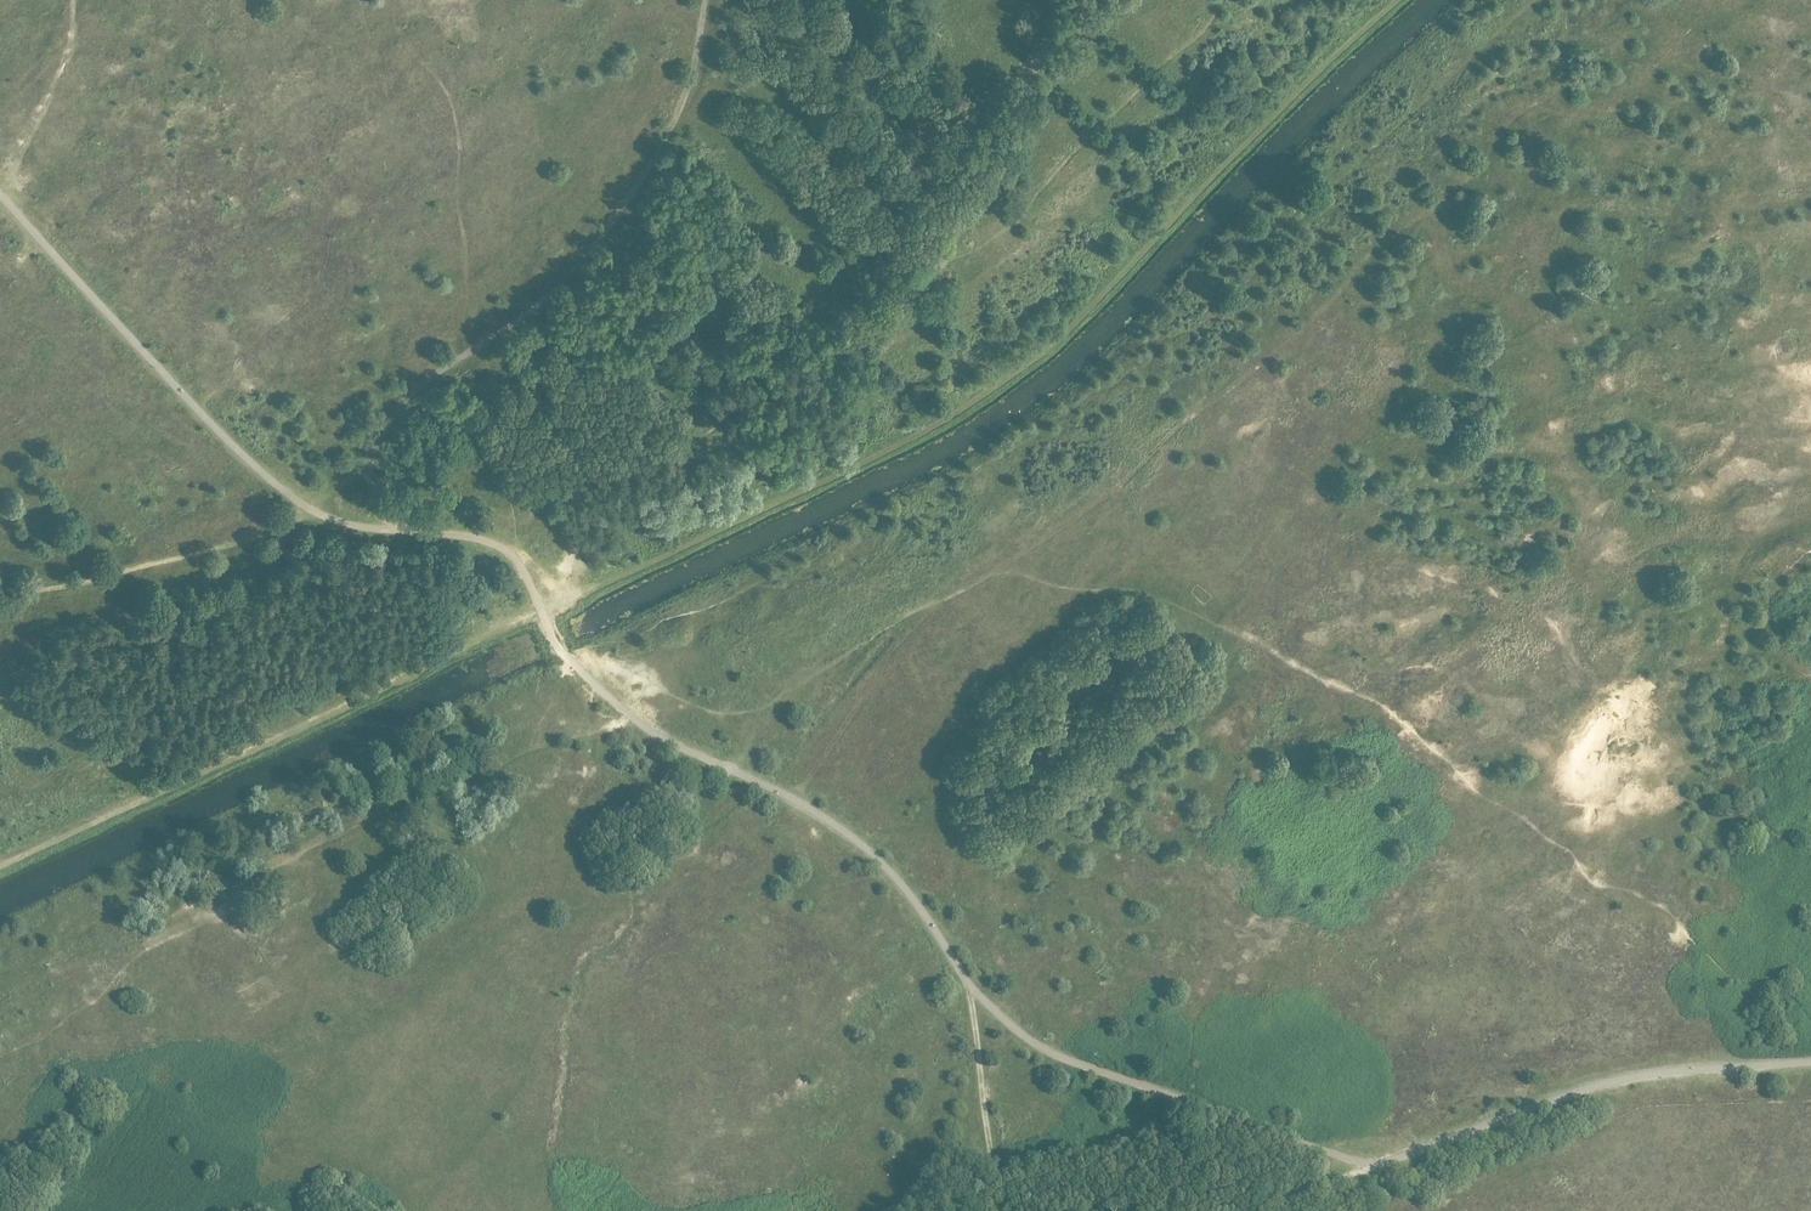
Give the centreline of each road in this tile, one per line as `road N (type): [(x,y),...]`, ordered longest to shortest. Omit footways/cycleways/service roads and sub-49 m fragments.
road 1 (track): [(542,611),(898,445),(1014,376),(1396,0)]
road 2 (track): [(313,511),(367,466),(412,390),(559,286),(615,217),(689,91),(708,0)]
road 3 (track): [(0,867),(542,611)]
road 4 (track): [(969,986),(915,900),(864,847),(794,800),(638,722),(561,652),(542,611)]
road 5 (track): [(1810,1061),(1613,1080),(1375,1167)]
road 6 (track): [(1375,1167),(1042,1048),(969,986)]
road 7 (track): [(0,590),(68,586),(260,537),(284,528),(305,505)]
road 8 (track): [(200,411),(0,194)]
road 9 (track): [(542,611),(503,547),(465,535),(372,528),(313,511)]
road 10 (track): [(305,505),(200,411)]
road 11 (track): [(1252,1210),(1375,1167)]

